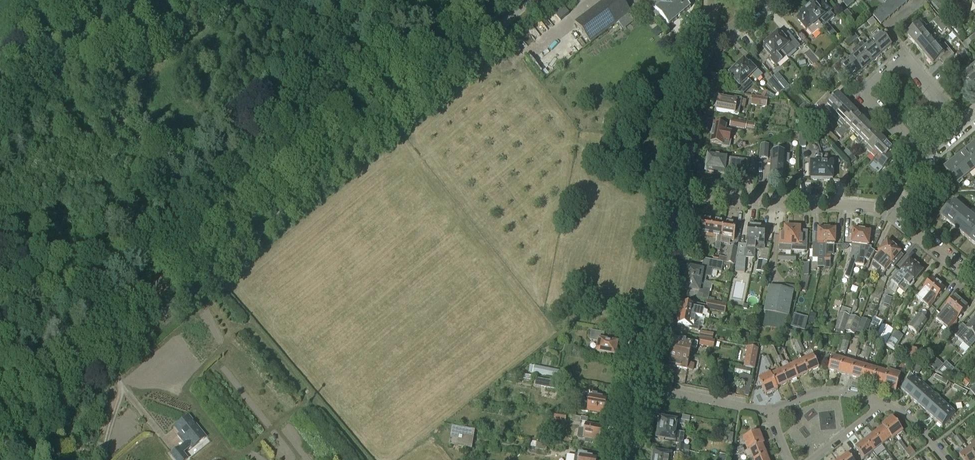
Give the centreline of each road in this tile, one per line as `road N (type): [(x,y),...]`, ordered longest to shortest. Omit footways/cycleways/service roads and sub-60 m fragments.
road 1 (unclassified): [(0,451),(529,0)]
road 2 (residential): [(625,459),(680,191)]
road 3 (residential): [(927,157),(868,99),(898,63),(910,65),(963,127)]
road 4 (residential): [(889,209),(680,191)]
road 5 (residential): [(680,191),(711,0)]
road 6 (residential): [(885,405),(827,393),(770,414)]

